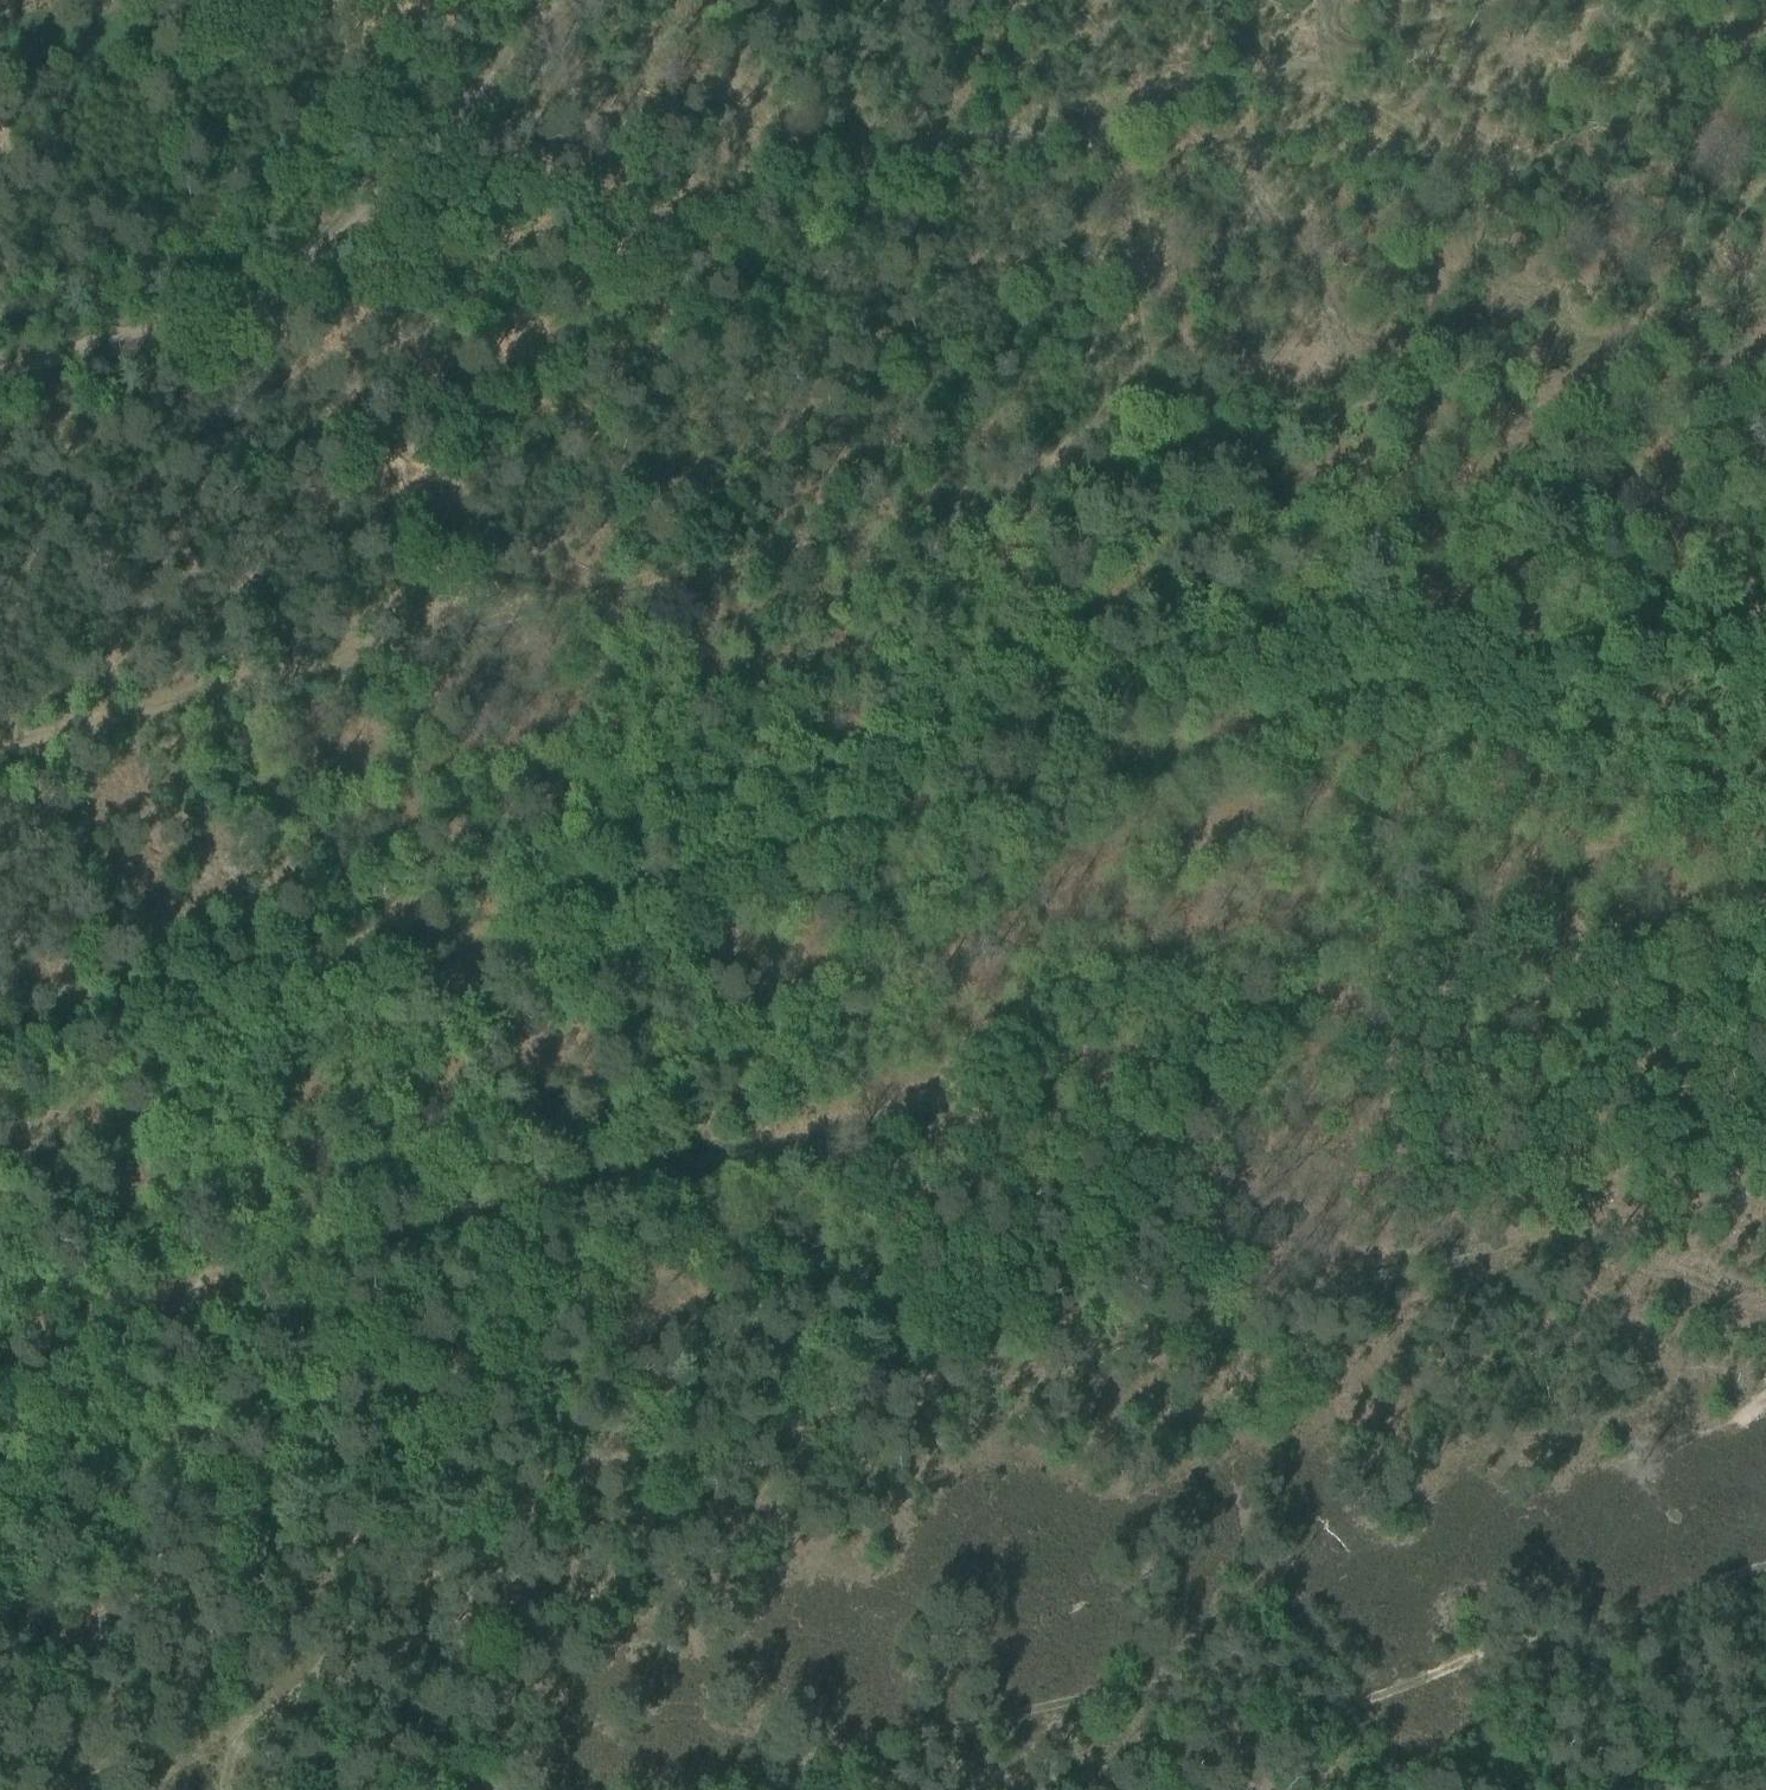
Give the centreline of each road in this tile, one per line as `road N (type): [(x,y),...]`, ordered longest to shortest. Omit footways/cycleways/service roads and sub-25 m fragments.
road 1 (track): [(274,311),(1588,0)]
road 2 (track): [(0,368),(274,311),(575,0)]
road 3 (track): [(1765,1561),(1394,1700)]

